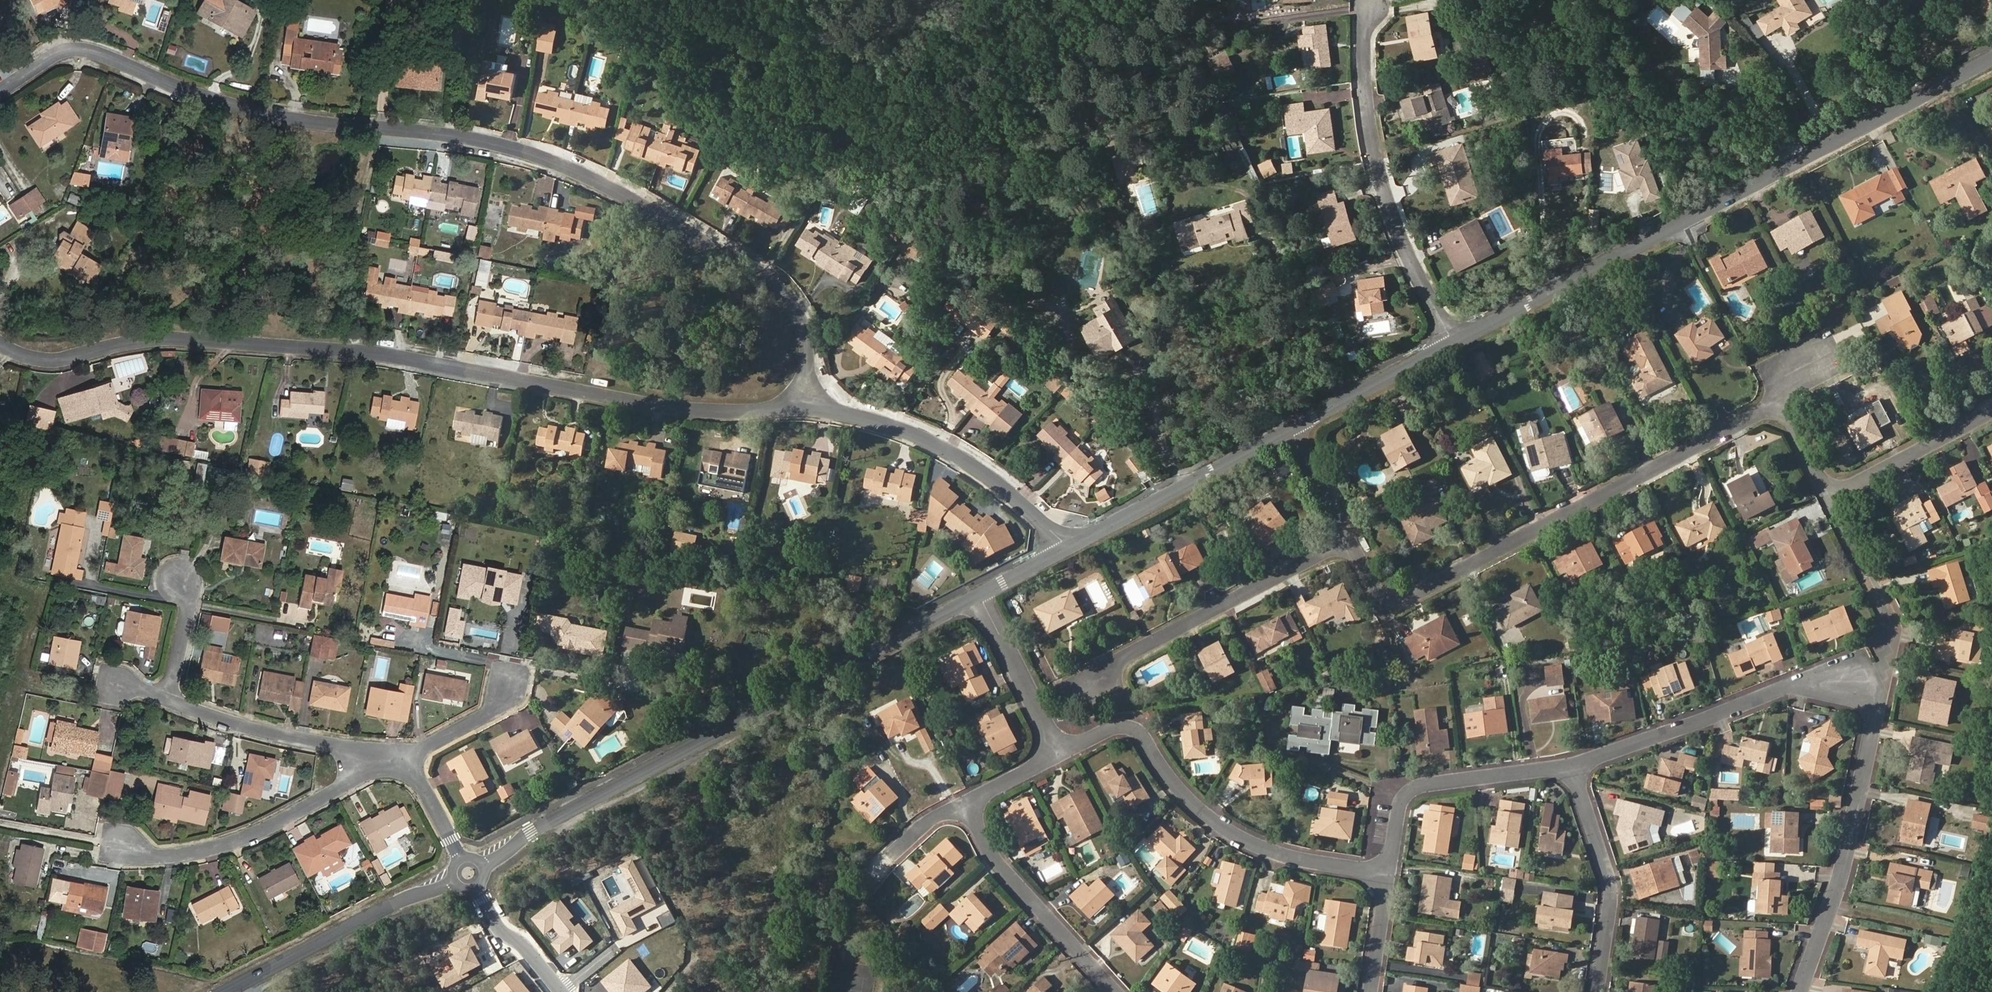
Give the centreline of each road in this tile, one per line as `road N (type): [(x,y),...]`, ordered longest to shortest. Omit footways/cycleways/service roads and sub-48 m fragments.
road 1 (residential): [(808,406),(808,334),(773,281),(541,156),(445,133),(264,113),(90,50),(59,53),(0,92)]
road 2 (residential): [(0,345),(48,361),(178,338),(334,348),(661,405),(808,406)]
road 3 (tertiary): [(1454,342),(1991,58)]
road 4 (tertiary): [(464,867),(981,594)]
road 5 (residential): [(1777,410),(1757,412),(1410,598),(1381,597),(1348,538)]
road 6 (residential): [(1389,872),(1284,854),(1233,831),(1181,788),(1133,725),(1057,752)]
road 7 (residential): [(1373,5),(1366,82),(1378,164),(1405,246),(1454,342)]
road 8 (residential): [(1861,698),(1879,704),(1864,798),(1801,991)]
road 9 (residential): [(121,848),(188,853),(281,824),(405,758)]
road 10 (residential): [(808,406),(939,442),(987,473),(1071,547)]
road 11 (residential): [(1576,766),(1784,693),(1830,688),(1861,698)]
road 12 (residential): [(1348,538),(1137,650),(1093,686)]
road 13 (tertiary): [(227,991),(464,867)]
road 14 (residential): [(1389,872),(1401,800),(1416,786),(1576,766)]
road 15 (tertiary): [(1071,547),(1293,428)]
road 16 (residential): [(168,699),(245,725),(405,758)]
road 17 (residential): [(967,802),(994,856),(1119,991)]
road 18 (residential): [(1597,991),(1609,873),(1576,766)]
road 19 (tertiary): [(1293,428),(1454,342)]
road 20 (residential): [(1991,413),(1831,498)]
road 21 (residential): [(981,594),(1057,752)]
road 22 (residential): [(464,867),(500,931),(522,945),(560,991)]
road 23 (residential): [(510,670),(503,703),(405,758)]
road 24 (residential): [(1871,572),(1889,634),(1884,662),(1861,698)]
road 25 (residential): [(405,758),(464,867)]
road 26 (track): [(0,823),(121,848)]
road 27 (residential): [(1348,538),(1293,428)]
road 28 (residential): [(1371,991),(1389,872)]

